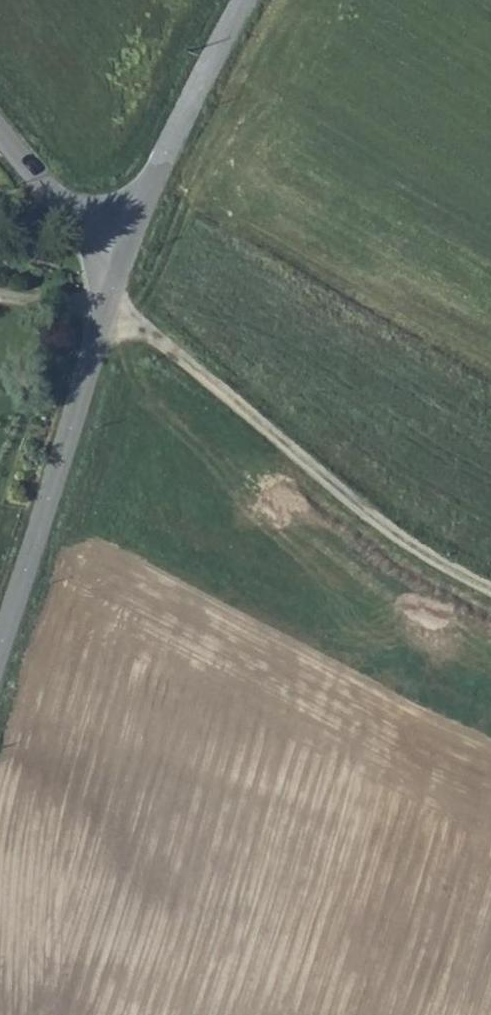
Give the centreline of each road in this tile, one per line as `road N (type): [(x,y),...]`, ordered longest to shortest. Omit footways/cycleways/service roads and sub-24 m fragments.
road 1 (track): [(490,591),(331,480),(110,296)]
road 2 (unclassified): [(123,258),(0,656)]
road 3 (unclassified): [(244,0),(123,258)]
road 4 (unclassified): [(0,128),(58,201),(123,258)]

